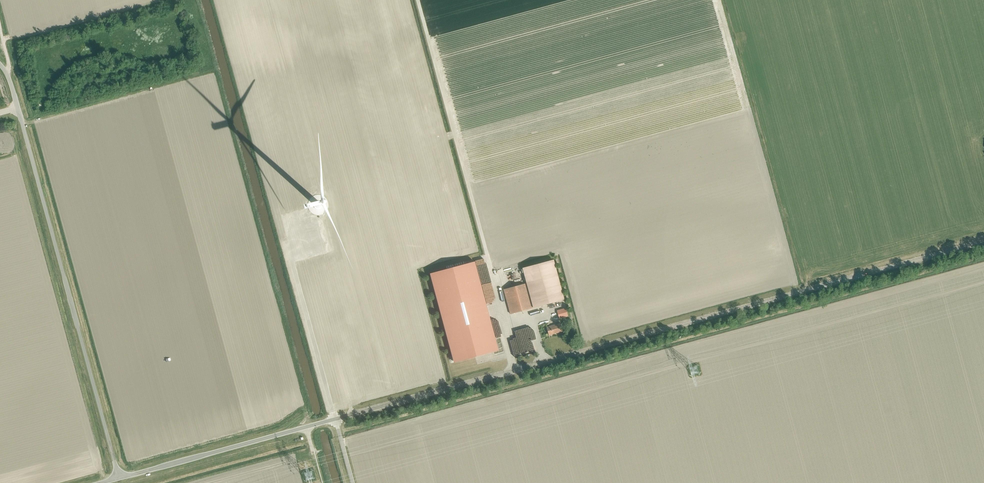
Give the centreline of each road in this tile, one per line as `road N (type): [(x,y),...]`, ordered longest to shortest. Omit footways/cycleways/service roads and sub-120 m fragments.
road 1 (unclassified): [(983,242),(117,478)]
road 2 (unclassified): [(0,66),(117,478)]

